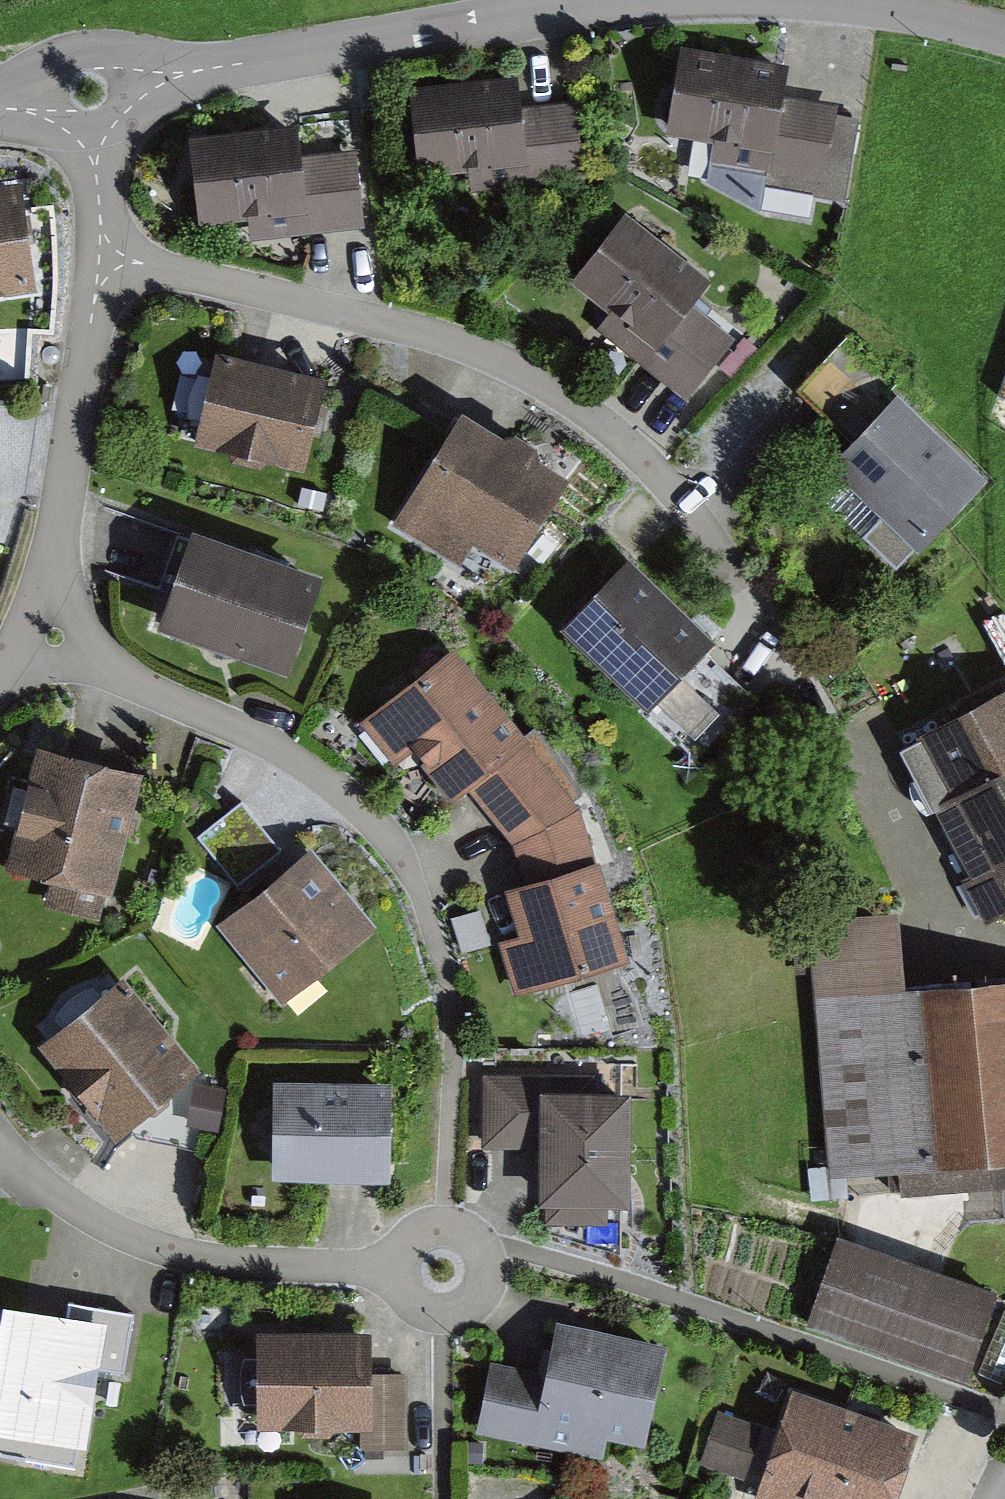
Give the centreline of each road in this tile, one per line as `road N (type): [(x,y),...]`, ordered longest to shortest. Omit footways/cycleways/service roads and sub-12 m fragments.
road 1 (residential): [(105,248),(473,347),(617,440),(742,581)]
road 2 (residential): [(657,0),(170,77)]
road 3 (residential): [(52,637),(332,783),(403,857),(424,914)]
road 4 (residential): [(0,1158),(87,1223),(155,1251),(195,1262),(391,1269)]
road 5 (residential): [(105,248),(56,534),(52,637)]
road 6 (residential): [(391,1269),(401,1299),(427,1316),(457,1314),(481,1294),(487,1263),(475,1237),(452,1223),(424,1224)]
road 7 (residential): [(170,77),(126,48),(63,48),(21,75),(6,98)]
road 8 (residential): [(1004,45),(909,11),(826,0)]

